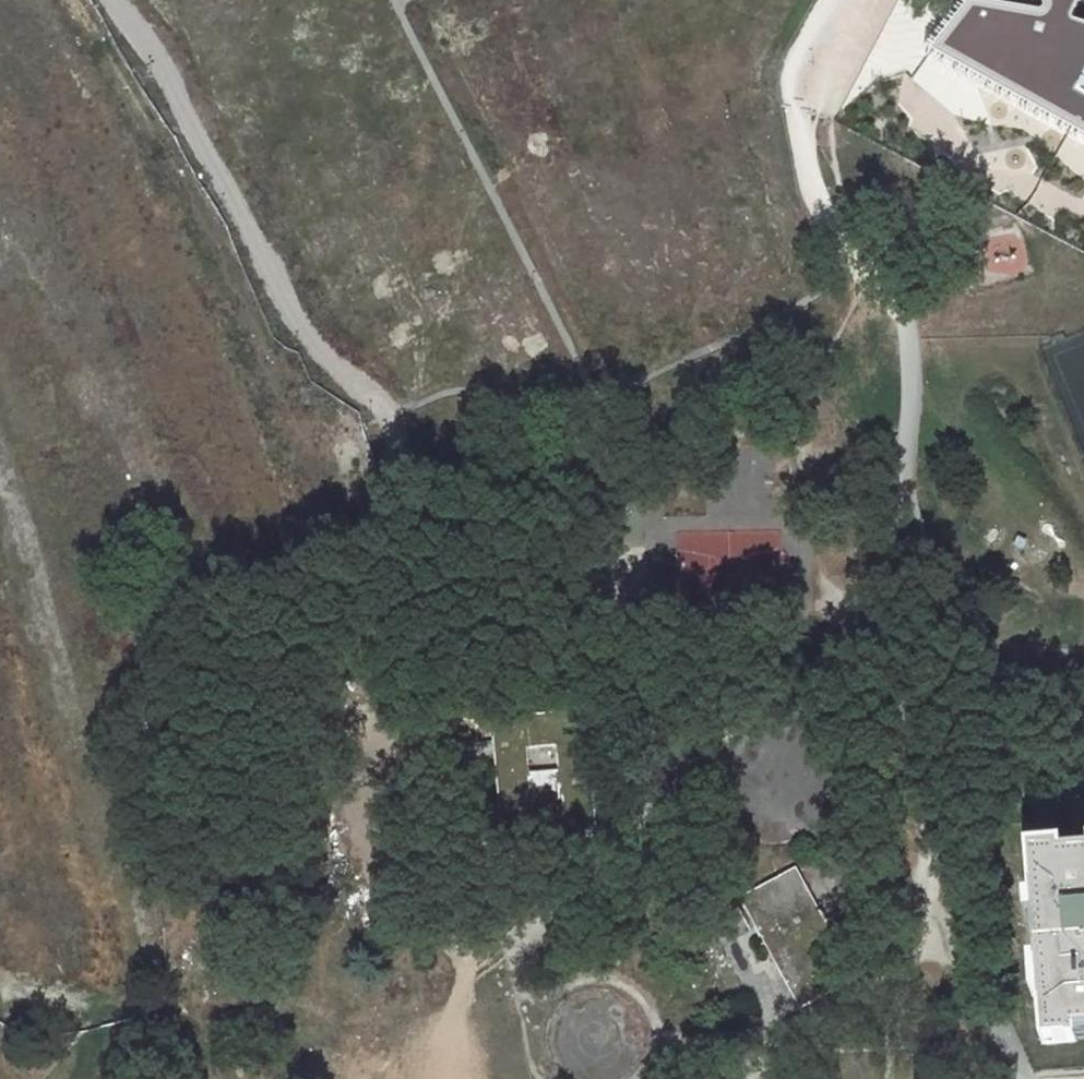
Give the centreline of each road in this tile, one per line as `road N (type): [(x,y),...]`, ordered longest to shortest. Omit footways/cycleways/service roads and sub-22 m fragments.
road 1 (unknown): [(464,0),(0,896)]
road 2 (residential): [(1083,515),(792,1078)]
road 3 (unknown): [(522,0),(1083,286)]
road 4 (unknown): [(0,310),(20,307),(247,419)]

